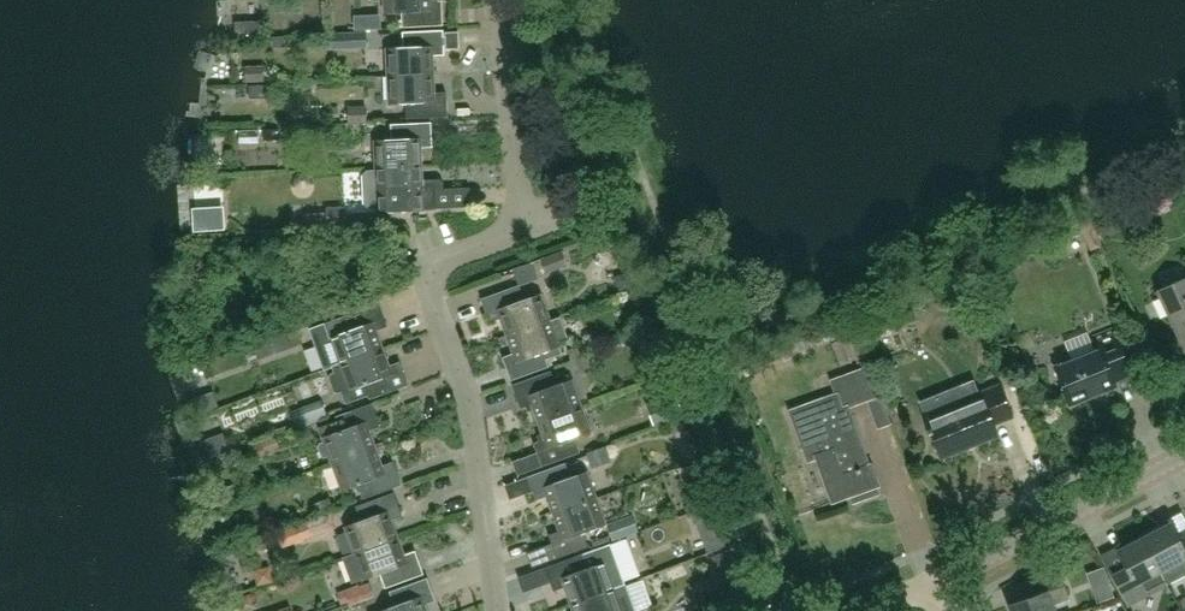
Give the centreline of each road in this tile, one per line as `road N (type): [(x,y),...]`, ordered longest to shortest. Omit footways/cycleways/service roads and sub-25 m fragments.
road 1 (residential): [(512,226),(441,261),(435,285),(475,428),(489,610)]
road 2 (tertiary): [(932,585),(1184,455)]
road 3 (residential): [(482,0),(512,226)]

